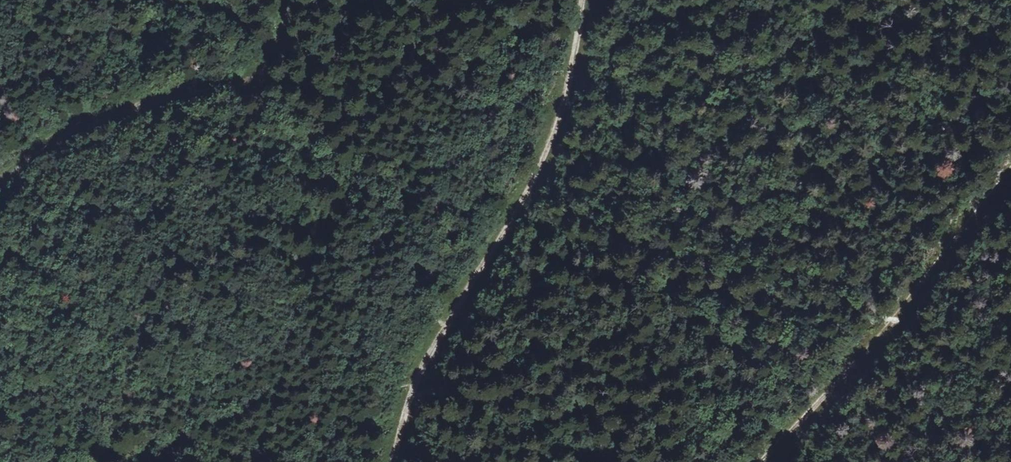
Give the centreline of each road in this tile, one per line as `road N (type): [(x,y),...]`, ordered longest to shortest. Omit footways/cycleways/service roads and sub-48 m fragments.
road 1 (track): [(584,0),(562,114),(530,185),(436,347),(394,461)]
road 2 (track): [(766,461),(909,302),(1010,171)]
road 3 (track): [(293,0),(258,80),(128,107),(65,132),(0,183)]

